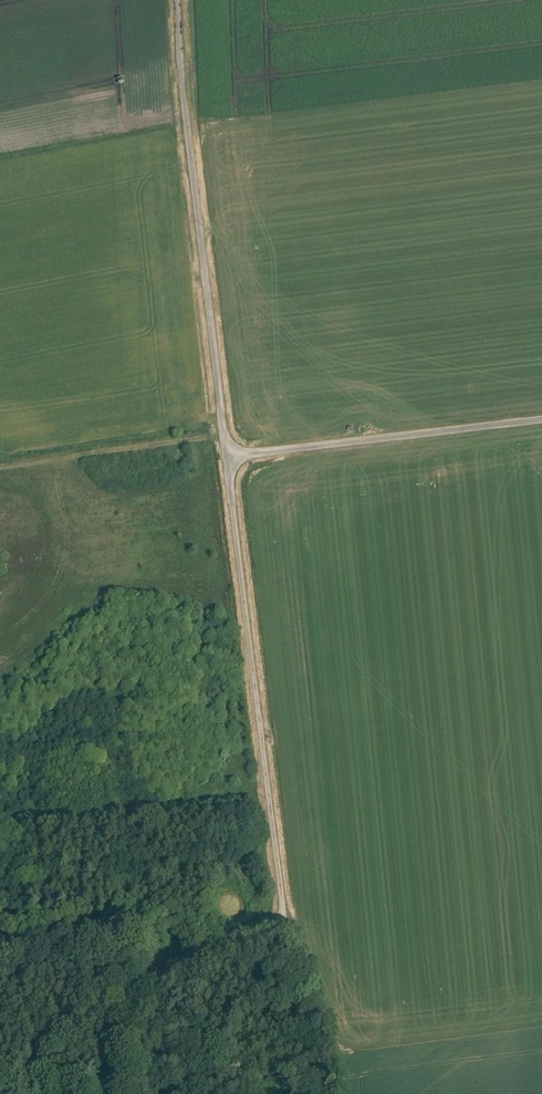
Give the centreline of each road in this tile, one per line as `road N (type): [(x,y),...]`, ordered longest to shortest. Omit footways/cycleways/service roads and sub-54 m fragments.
road 1 (unclassified): [(135,993),(279,921),(227,455)]
road 2 (unclassified): [(227,455),(177,0)]
road 3 (unclassified): [(227,455),(541,418)]
road 4 (track): [(0,947),(129,941),(135,1012)]

